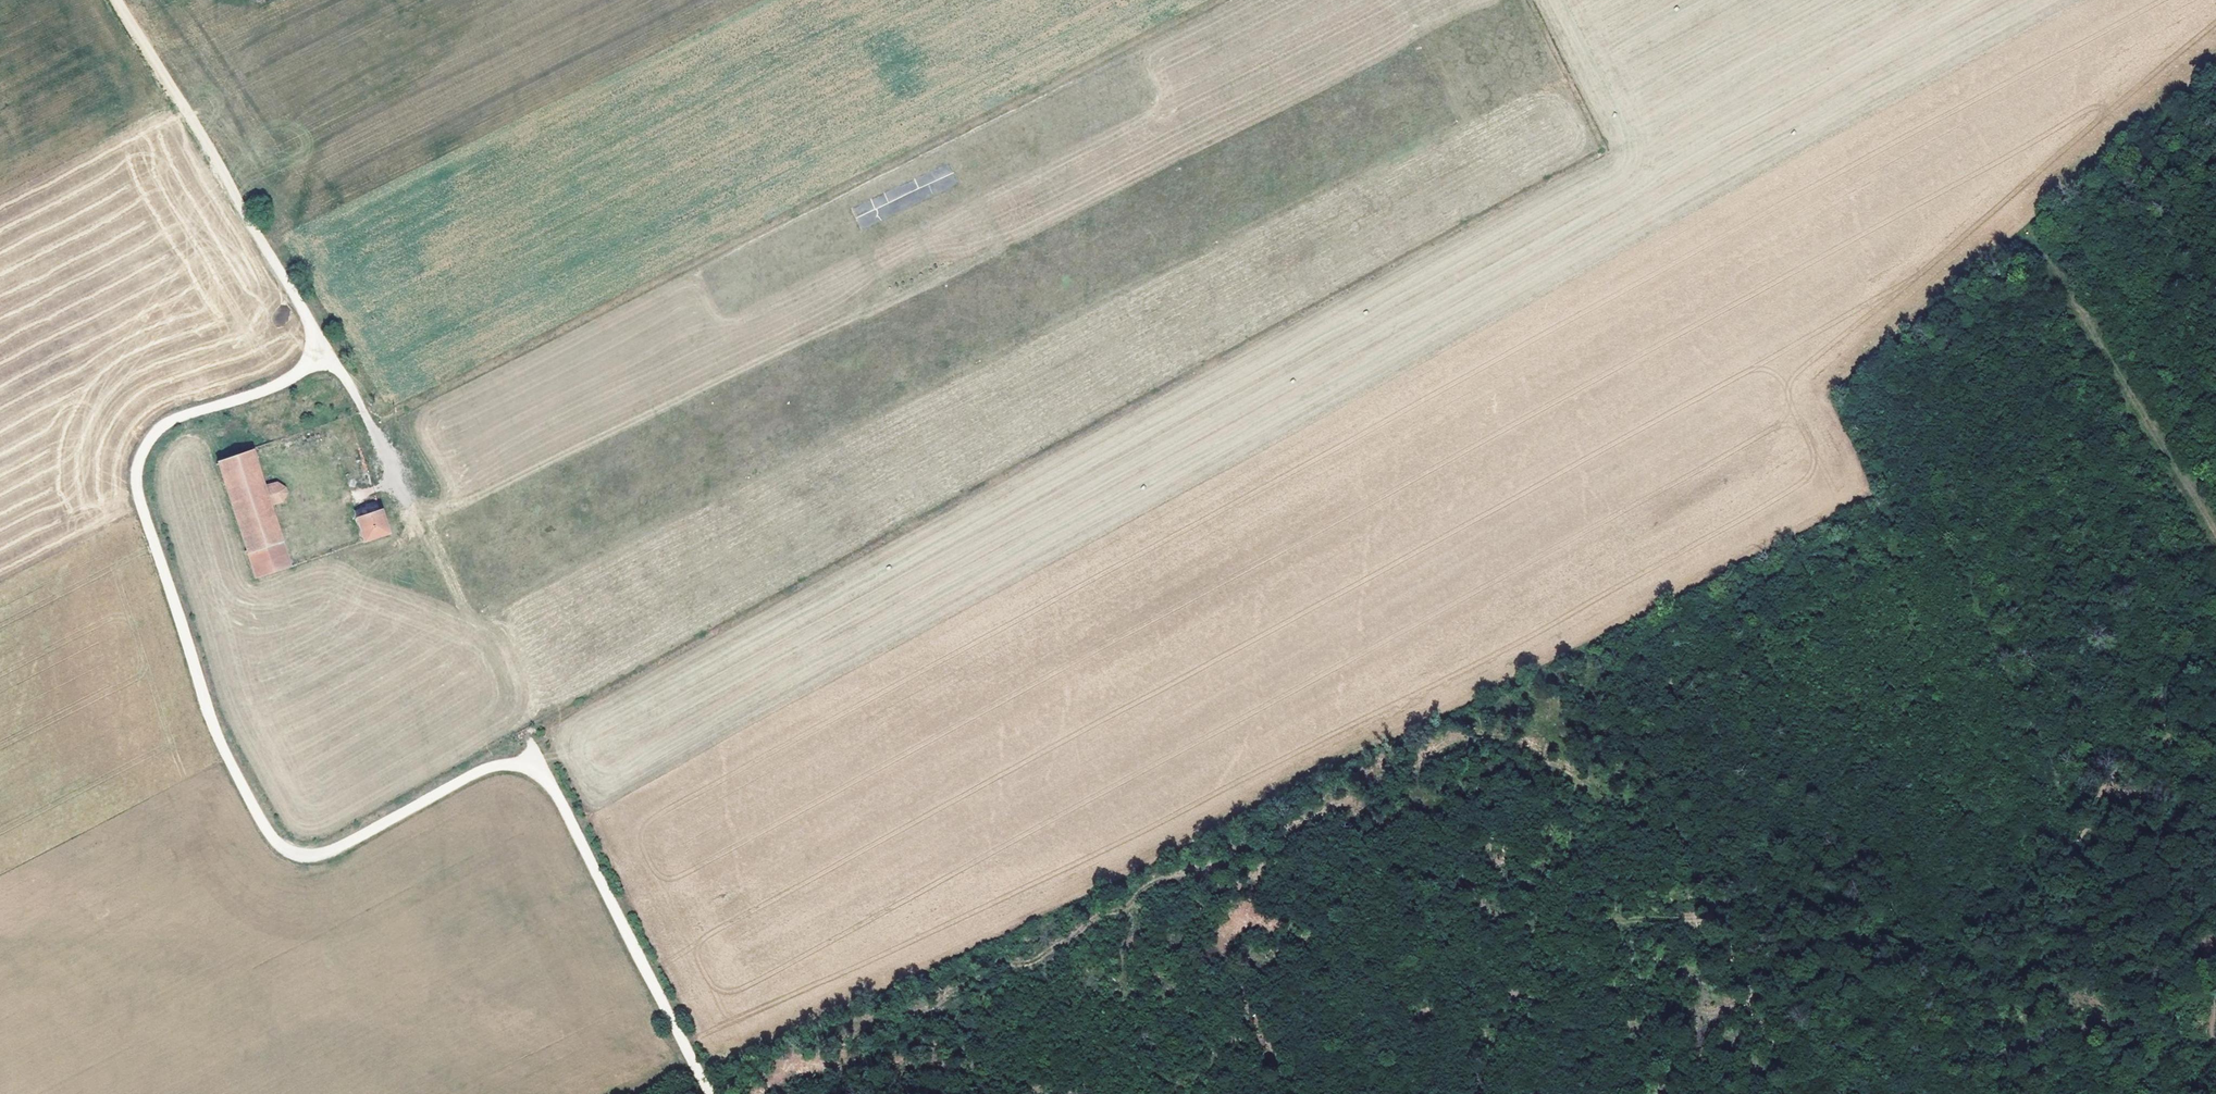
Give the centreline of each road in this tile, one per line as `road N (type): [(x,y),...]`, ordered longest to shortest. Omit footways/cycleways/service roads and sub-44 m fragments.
road 1 (track): [(715,1093),(541,777),(493,771),(318,858),(288,856),(264,829),(210,716),(138,475),(165,428),(272,393),(308,372),(313,331),(113,0)]
road 2 (track): [(2215,602),(2087,848),(2034,915),(1832,1093)]

